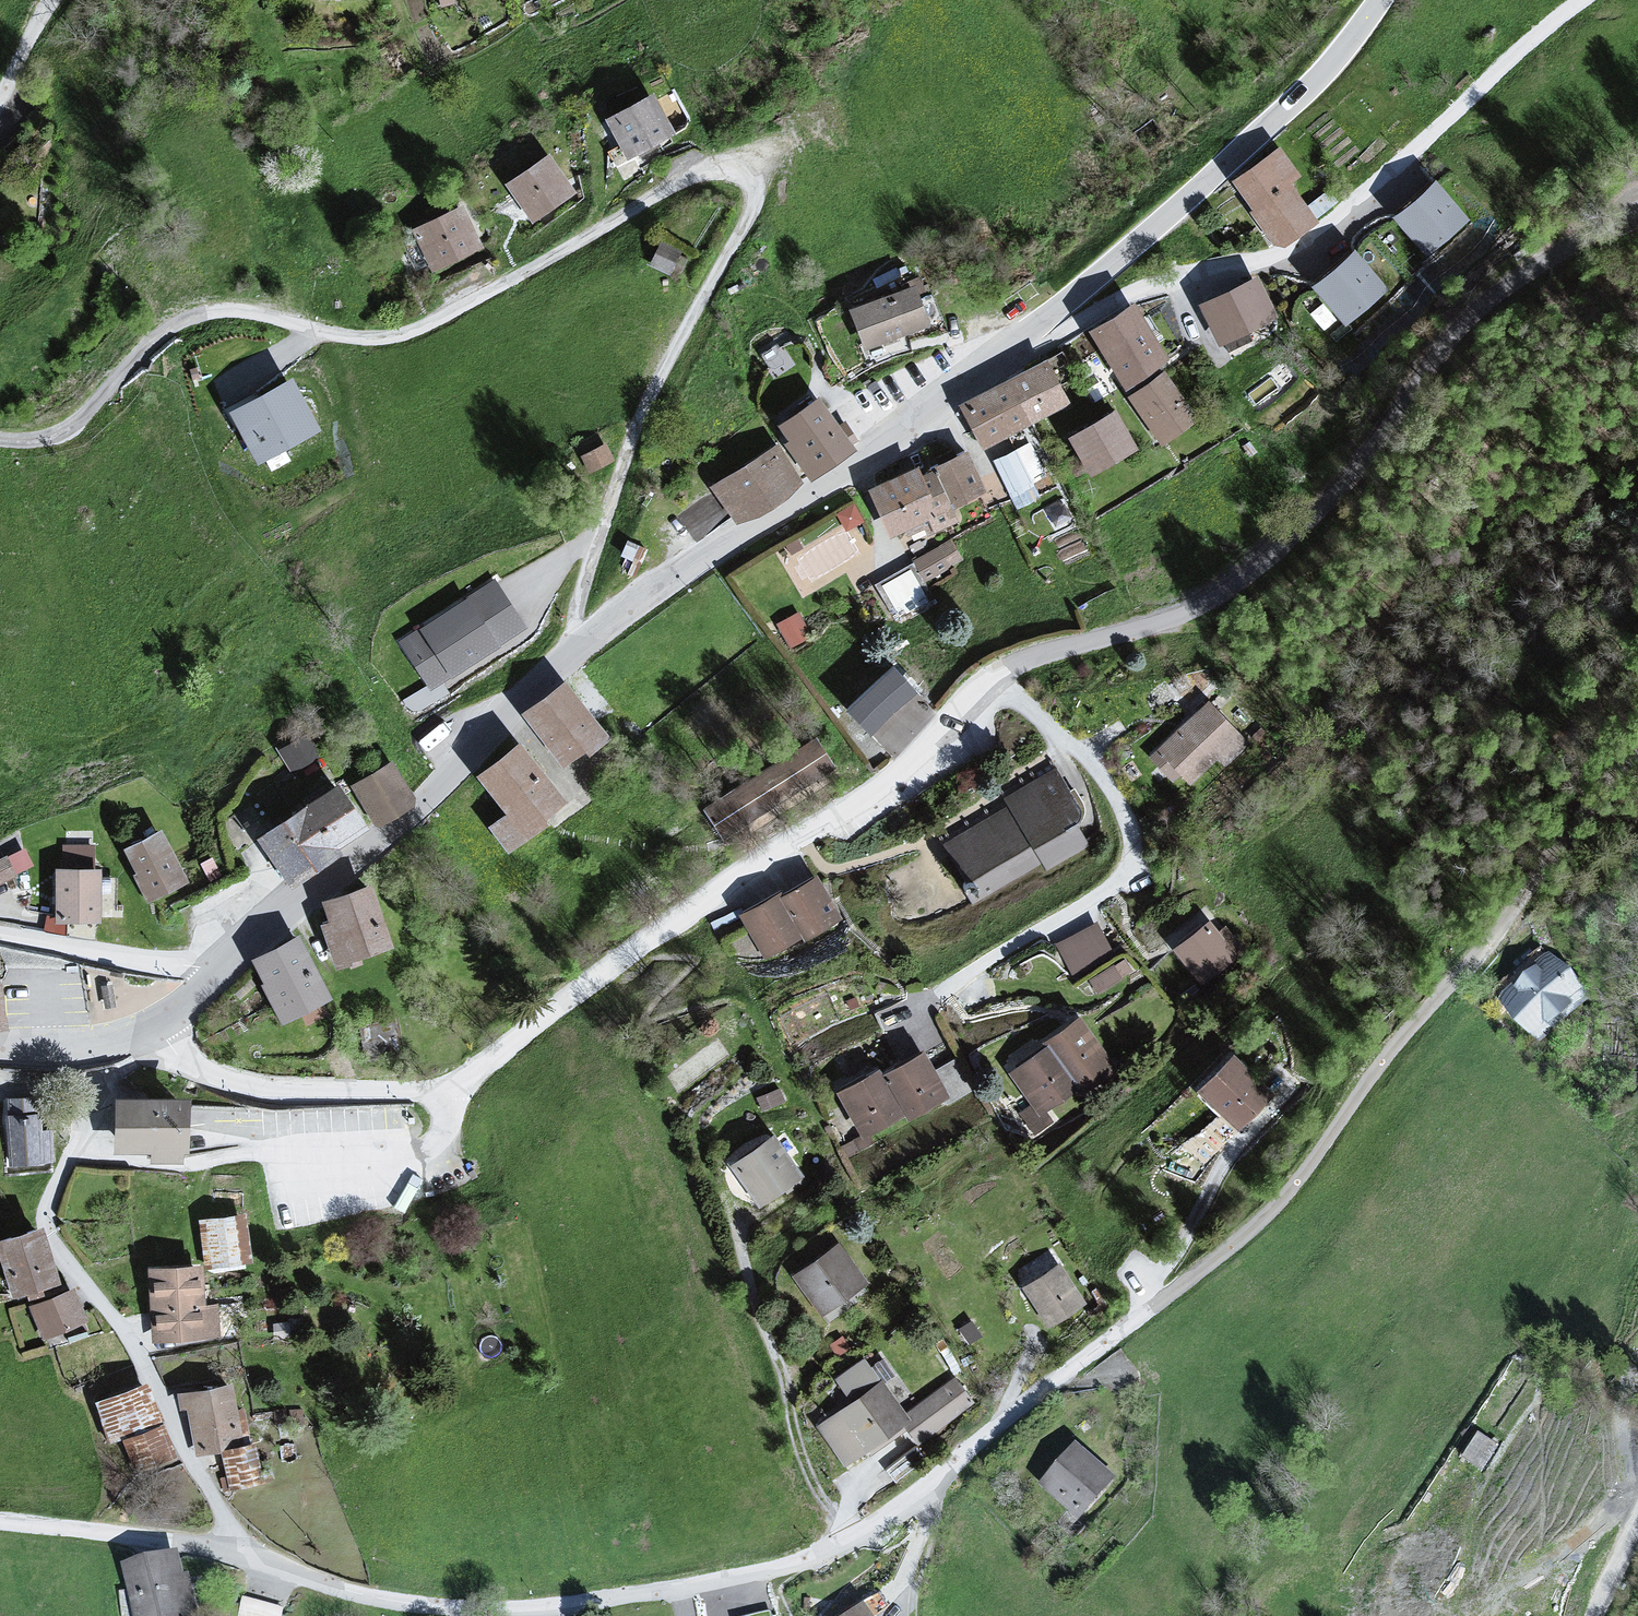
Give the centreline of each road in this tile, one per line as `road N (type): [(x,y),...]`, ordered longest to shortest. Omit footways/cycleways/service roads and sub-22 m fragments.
road 1 (residential): [(0,1524),(189,1550),(352,1598),(436,1610),(541,1615),(792,1568),(868,1527),(983,1443),(1281,1209),(1382,1063),(1637,758)]
road 2 (unclassified): [(470,1085),(709,899),(911,763),(993,682),(1031,659),(1193,617),(1264,569),(1347,478),(1458,329),(1550,259),(1637,211)]
road 3 (tertiary): [(1043,320),(823,488),(571,655),(414,814),(222,972)]
road 4 (unclassified): [(1043,320),(1085,323),(1152,292),(1281,260),(1588,0)]
road 5 (tertiary): [(1381,0),(1313,86),(1043,320)]
road 6 (residential): [(155,1030),(211,1077),(277,1094),(428,1095),(470,1085)]
road 7 (residential): [(222,972),(0,938)]
road 8 (tertiary): [(155,1030),(107,1044),(0,1049)]

